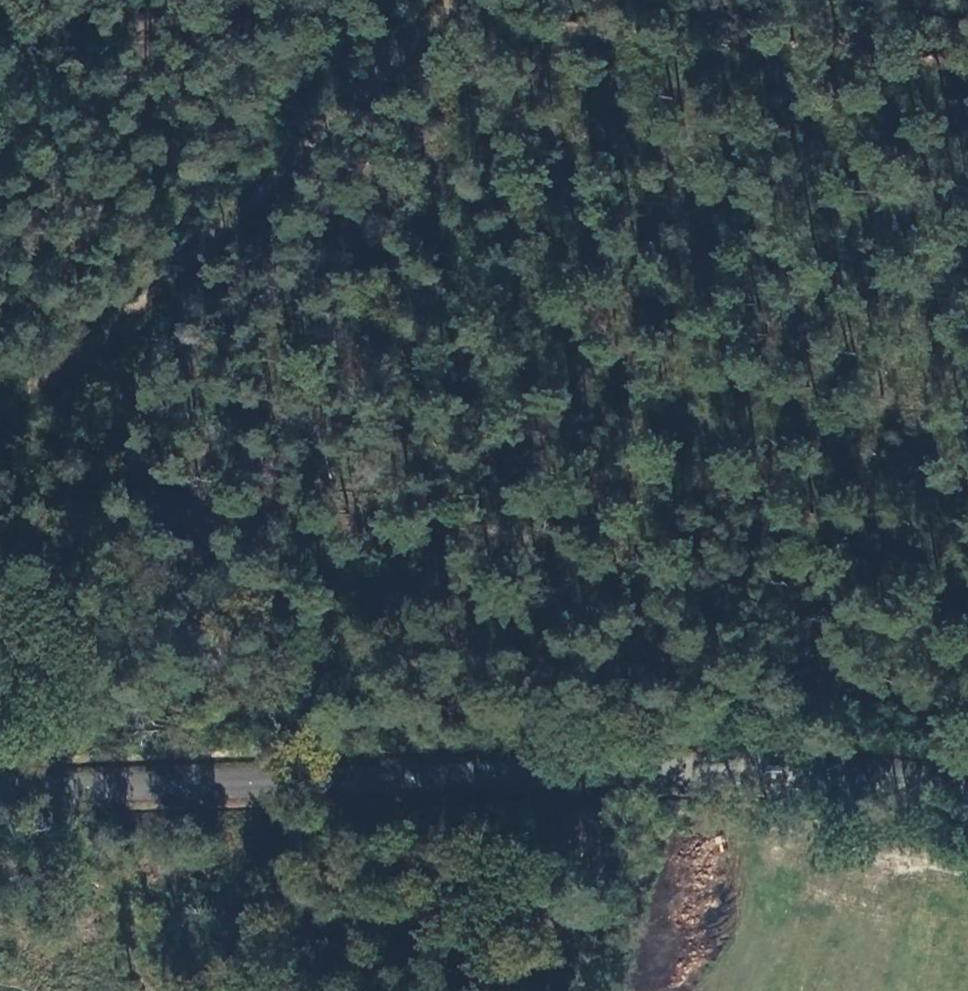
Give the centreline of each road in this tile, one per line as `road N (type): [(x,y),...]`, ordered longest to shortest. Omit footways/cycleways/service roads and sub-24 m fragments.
road 1 (tertiary): [(967,786),(647,770),(0,789)]
road 2 (track): [(0,409),(135,316),(396,63),(450,0)]

